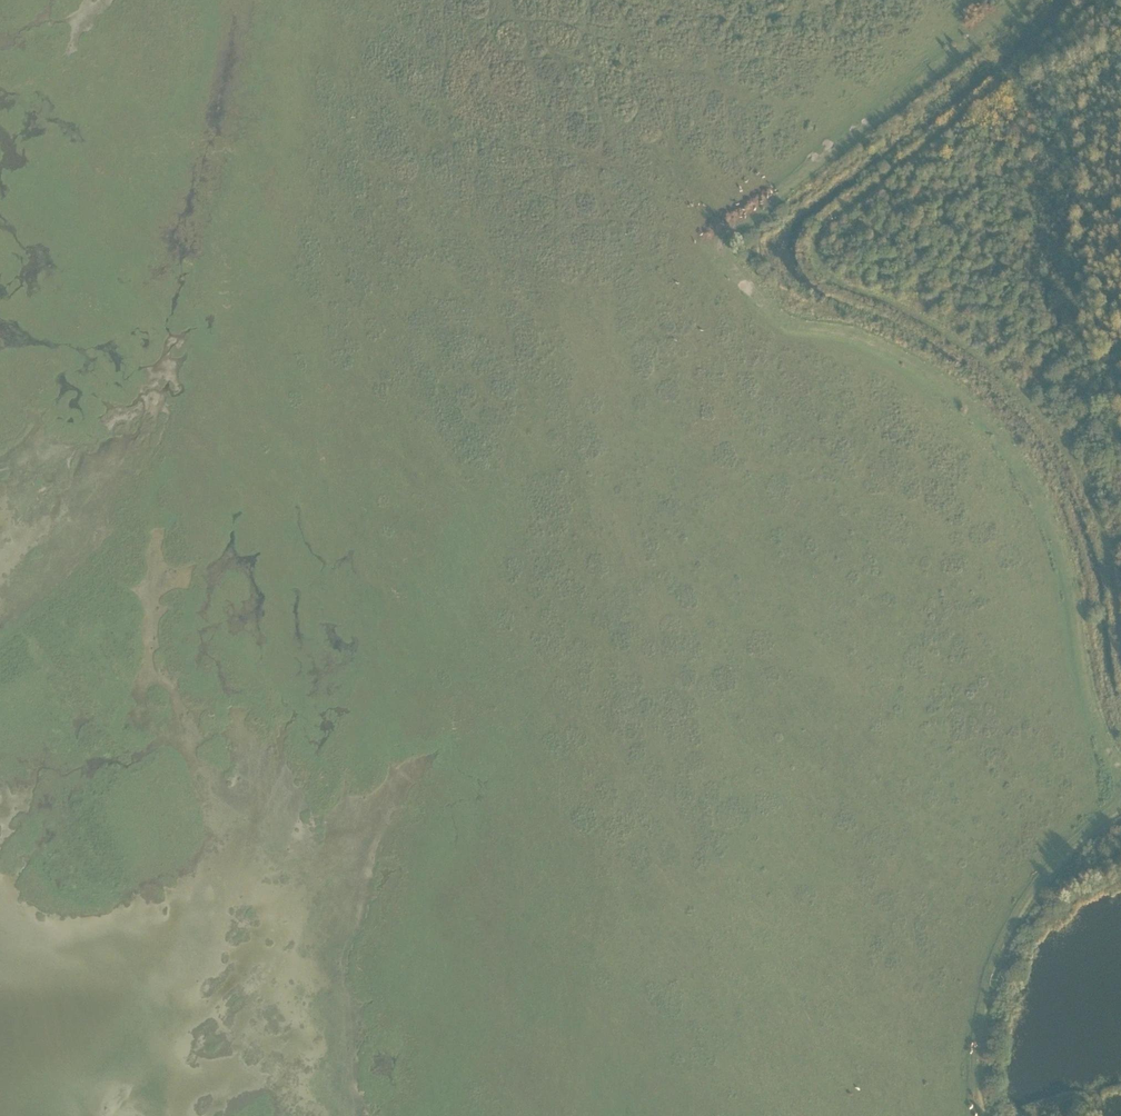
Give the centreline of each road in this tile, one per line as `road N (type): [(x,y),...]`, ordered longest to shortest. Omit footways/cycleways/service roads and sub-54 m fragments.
road 1 (track): [(1023,0),(723,242)]

